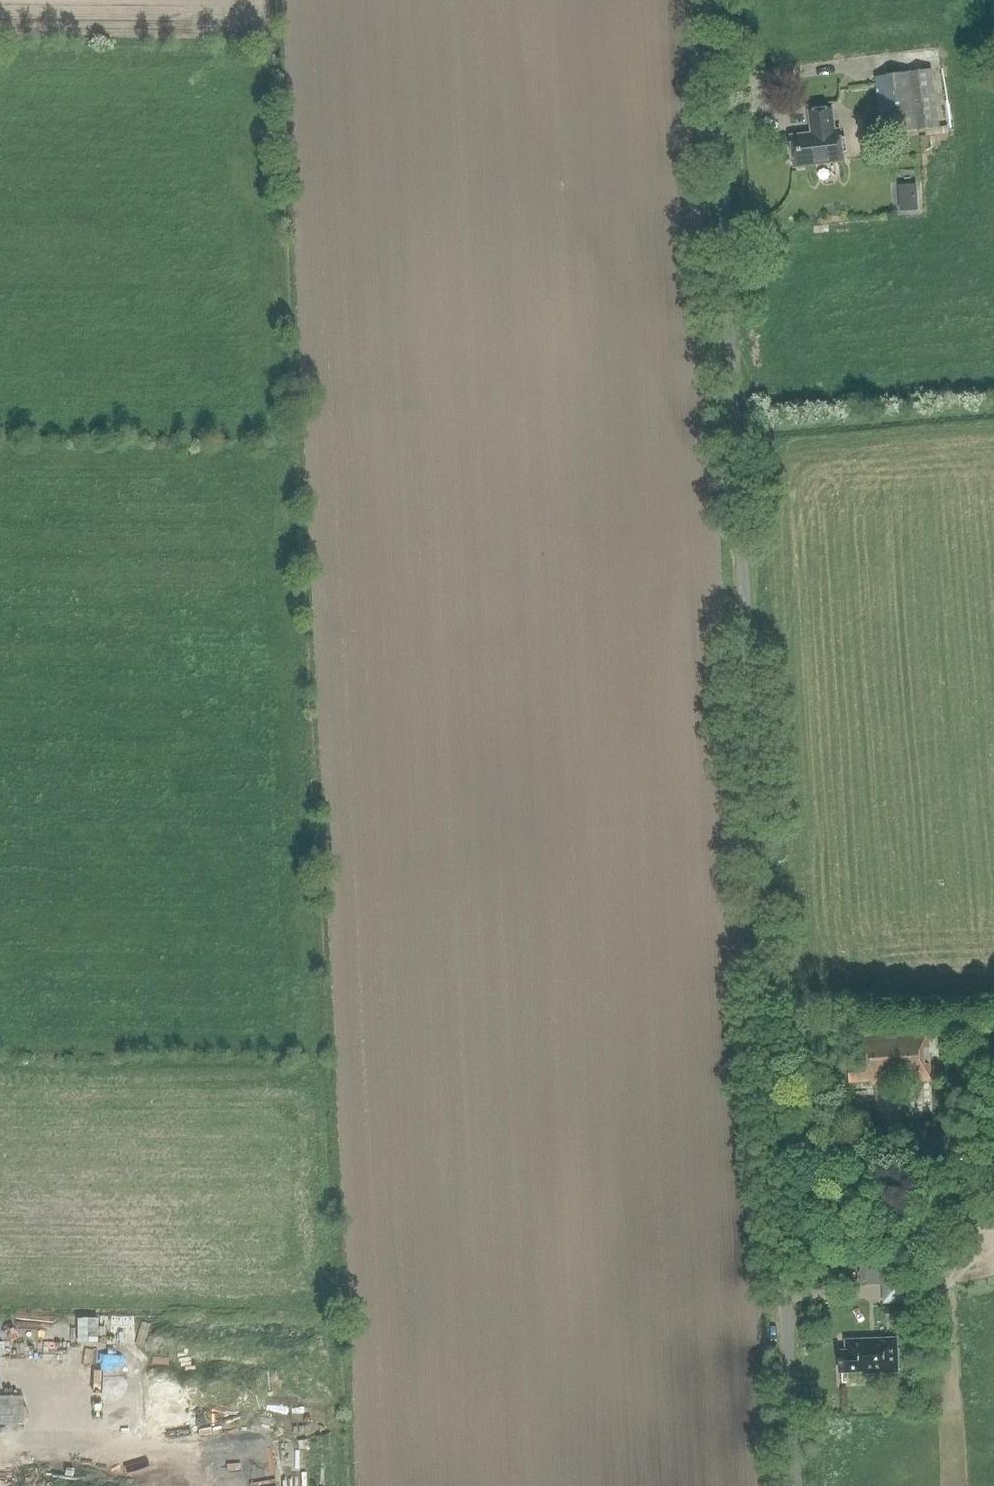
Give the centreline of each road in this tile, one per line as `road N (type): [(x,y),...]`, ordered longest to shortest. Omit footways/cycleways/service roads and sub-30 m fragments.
road 1 (unclassified): [(794,1485),(701,0)]

